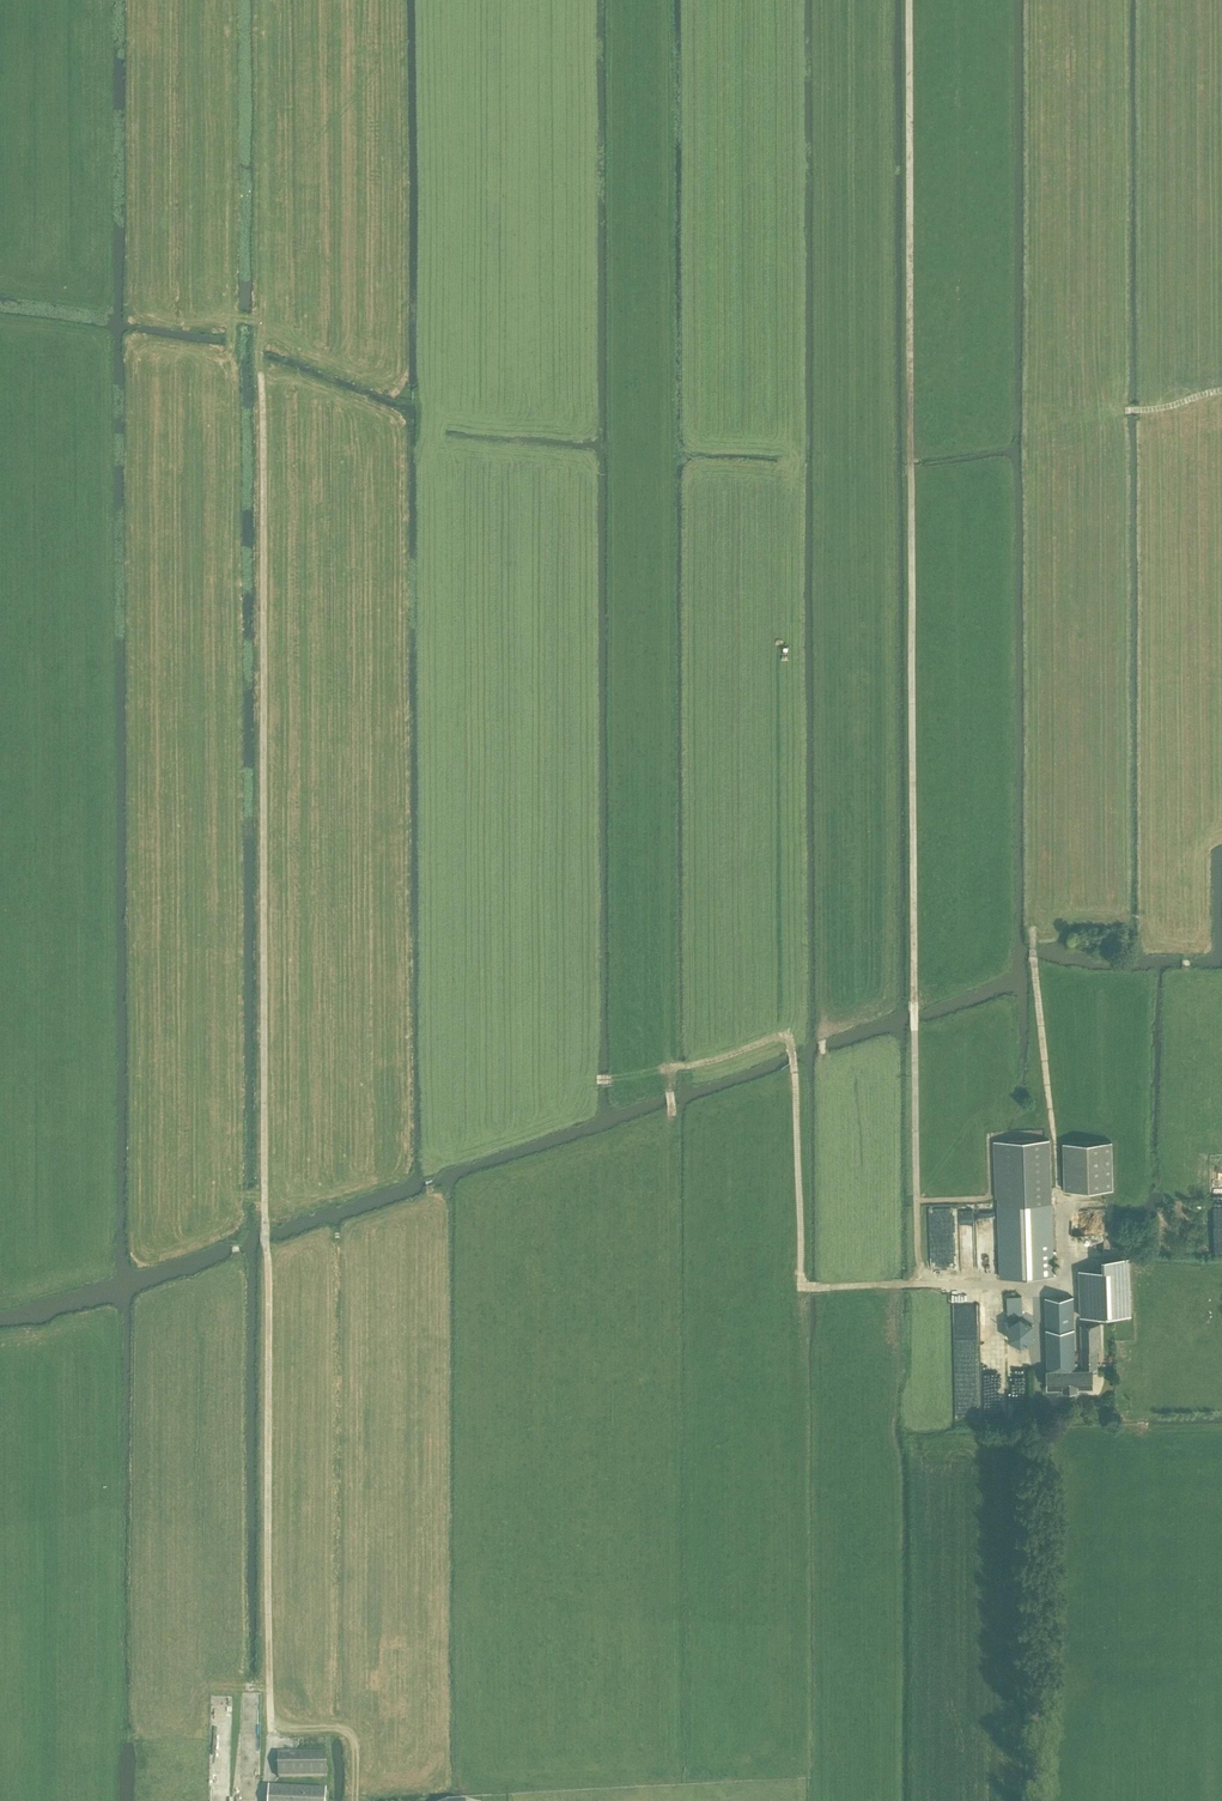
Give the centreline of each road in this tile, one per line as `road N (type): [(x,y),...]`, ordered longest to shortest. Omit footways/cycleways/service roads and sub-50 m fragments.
road 1 (track): [(261,321),(270,1727)]
road 2 (track): [(939,1283),(917,1247),(909,0)]
road 3 (track): [(1039,1350),(1036,1287),(802,1287),(788,1037),(669,1068),(671,1125)]
road 4 (track): [(0,1485),(71,1800)]
road 5 (track): [(270,1727),(346,1730),(355,1740),(355,1800)]

